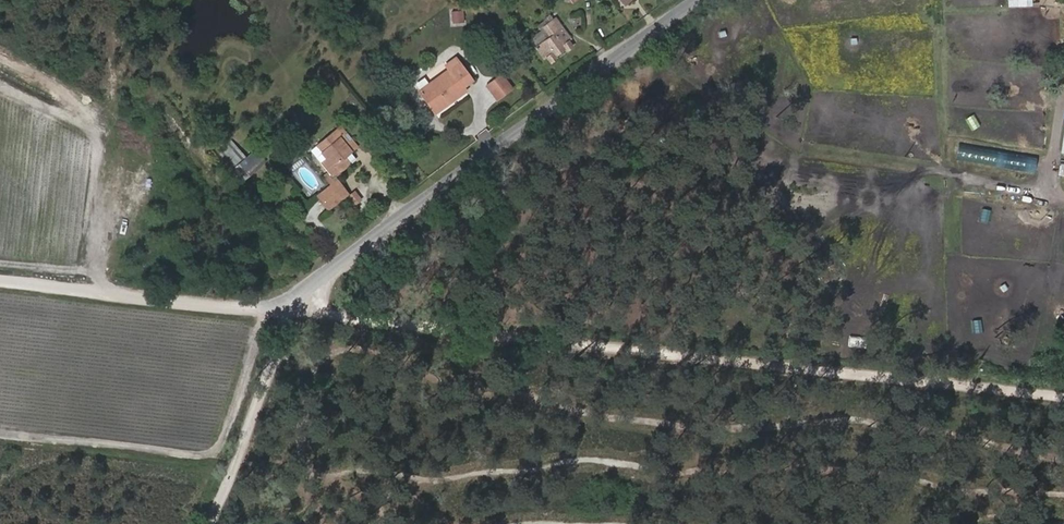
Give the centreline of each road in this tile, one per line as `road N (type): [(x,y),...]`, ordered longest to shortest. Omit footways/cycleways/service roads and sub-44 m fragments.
road 1 (track): [(287,315),(1063,400)]
road 2 (residential): [(709,0),(287,315)]
road 3 (track): [(0,57),(129,135),(138,159),(117,295)]
road 4 (track): [(0,281),(287,315)]
road 5 (track): [(0,433),(228,458)]
road 6 (track): [(287,315),(200,523)]

